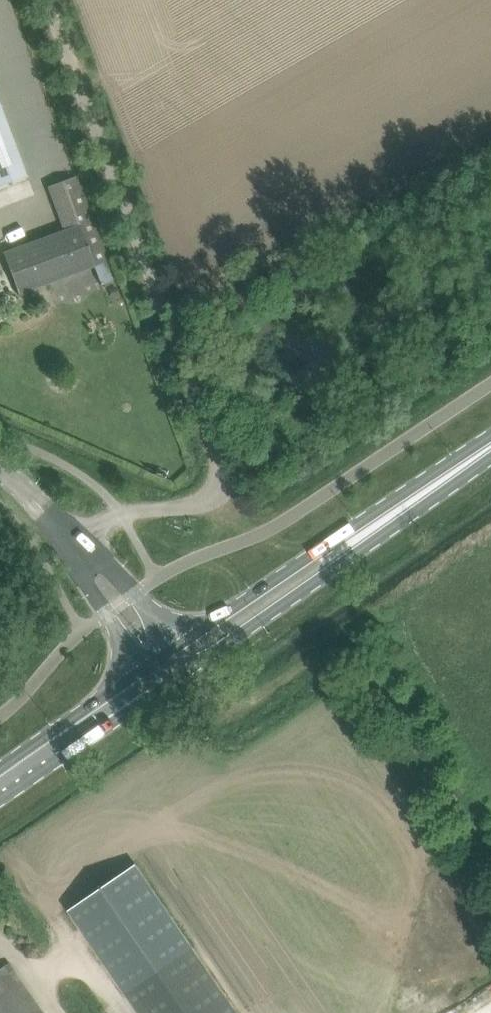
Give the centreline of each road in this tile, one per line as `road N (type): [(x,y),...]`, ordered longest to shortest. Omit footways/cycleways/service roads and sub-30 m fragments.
road 1 (unclassified): [(70,545),(120,517),(212,499),(220,475),(47,0)]
road 2 (track): [(340,654),(490,875)]
road 3 (primary): [(364,534),(322,549),(199,631),(163,671)]
road 4 (primary): [(163,671),(214,651),(335,568),(364,534)]
road 5 (track): [(163,671),(201,703),(227,712),(340,654)]
road 6 (primary): [(0,781),(163,671)]
road 7 (tertiary): [(163,671),(70,545)]
road 8 (primary): [(364,534),(490,447)]

